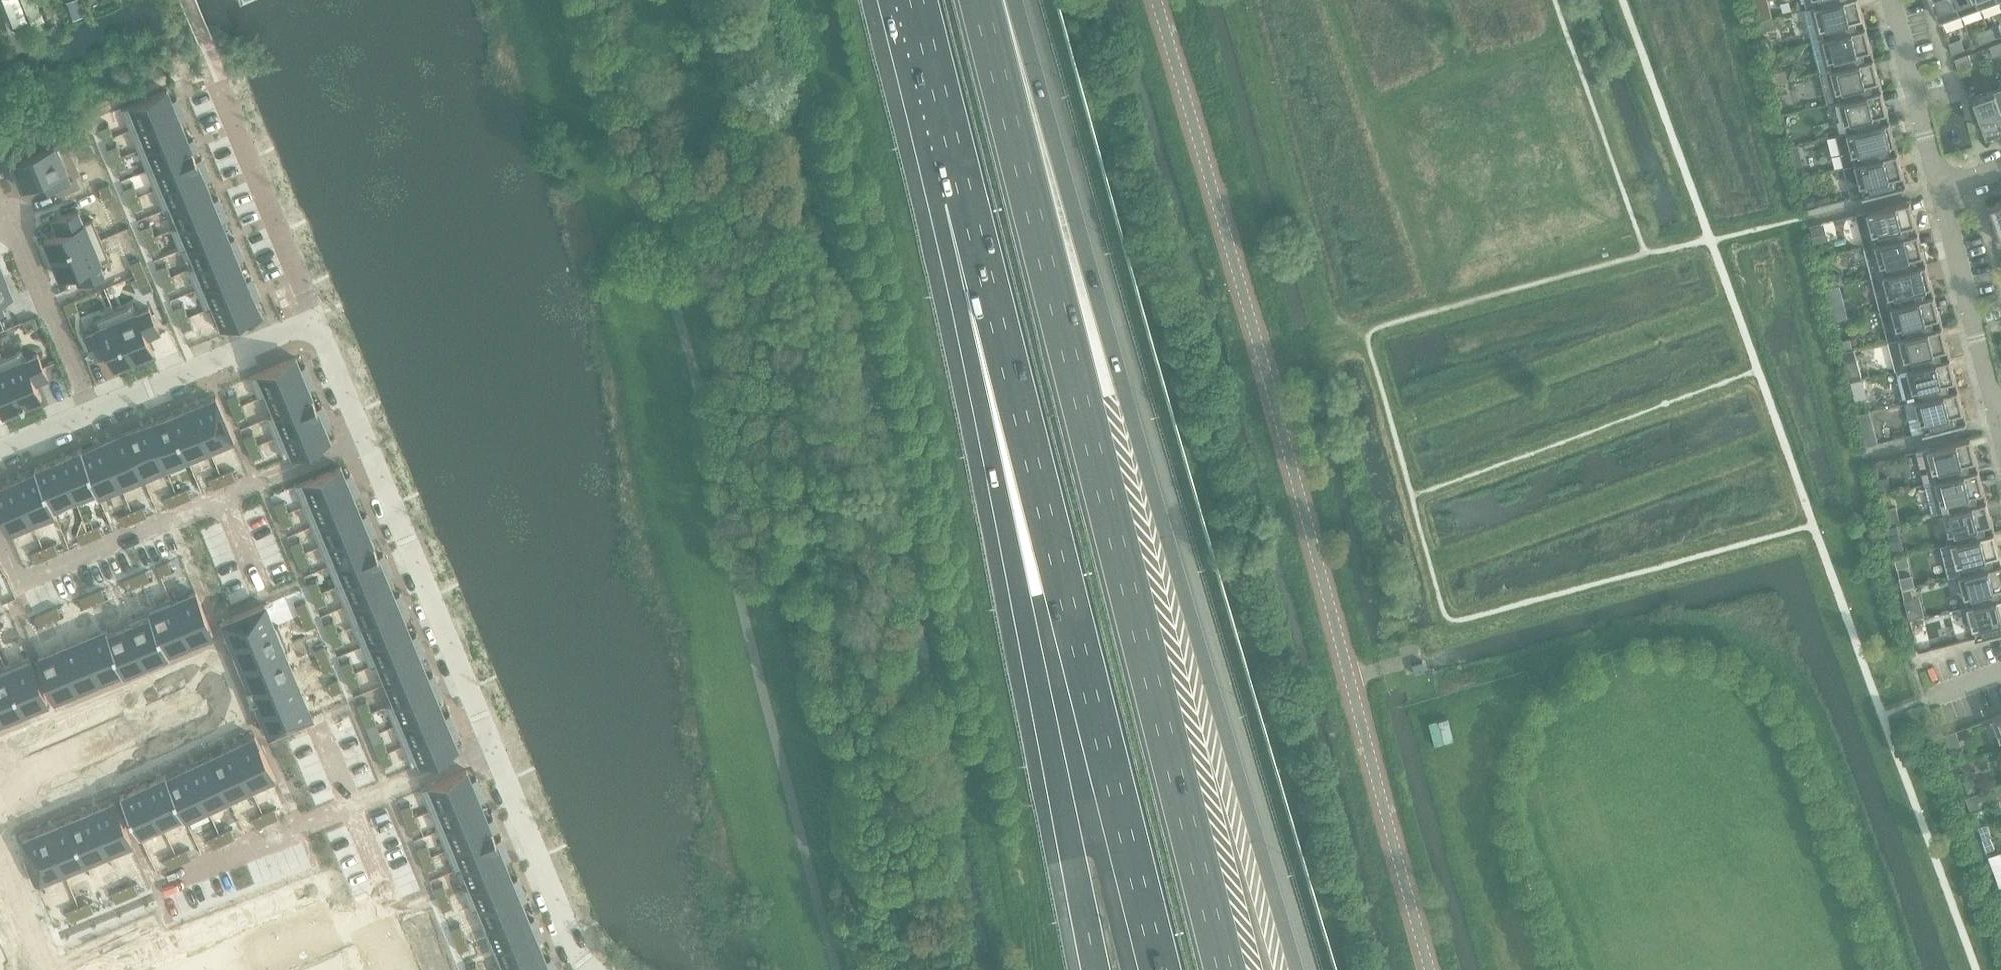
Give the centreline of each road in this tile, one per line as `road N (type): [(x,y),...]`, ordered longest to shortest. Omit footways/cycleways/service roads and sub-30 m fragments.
road 1 (motorway): [(1297,969),(1030,53),(1007,0)]
road 2 (unclassified): [(1432,969),(1156,0)]
road 3 (motorway): [(1226,969),(982,0)]
road 4 (motorway): [(964,198),(1160,969)]
road 5 (motorway): [(964,198),(1030,646),(1096,969)]
road 6 (track): [(1262,362),(1369,334),(1333,316),(1250,0)]
road 7 (residential): [(492,746),(157,889)]
road 8 (residential): [(492,746),(365,440)]
road 9 (residential): [(0,535),(21,583),(226,497)]
road 10 (residential): [(315,319),(216,88)]
road 11 (residential): [(591,969),(492,746)]
road 12 (residential): [(315,319),(90,412)]
road 13 (residential): [(1998,420),(1938,189)]
road 14 (residential): [(12,218),(90,412)]
road 15 (motorway): [(916,0),(964,198)]
road 16 (residential): [(1938,189),(1891,0)]
road 17 (residential): [(226,497),(365,440)]
road 18 (residential): [(365,440),(315,319)]
road 19 (residential): [(45,969),(0,851)]

